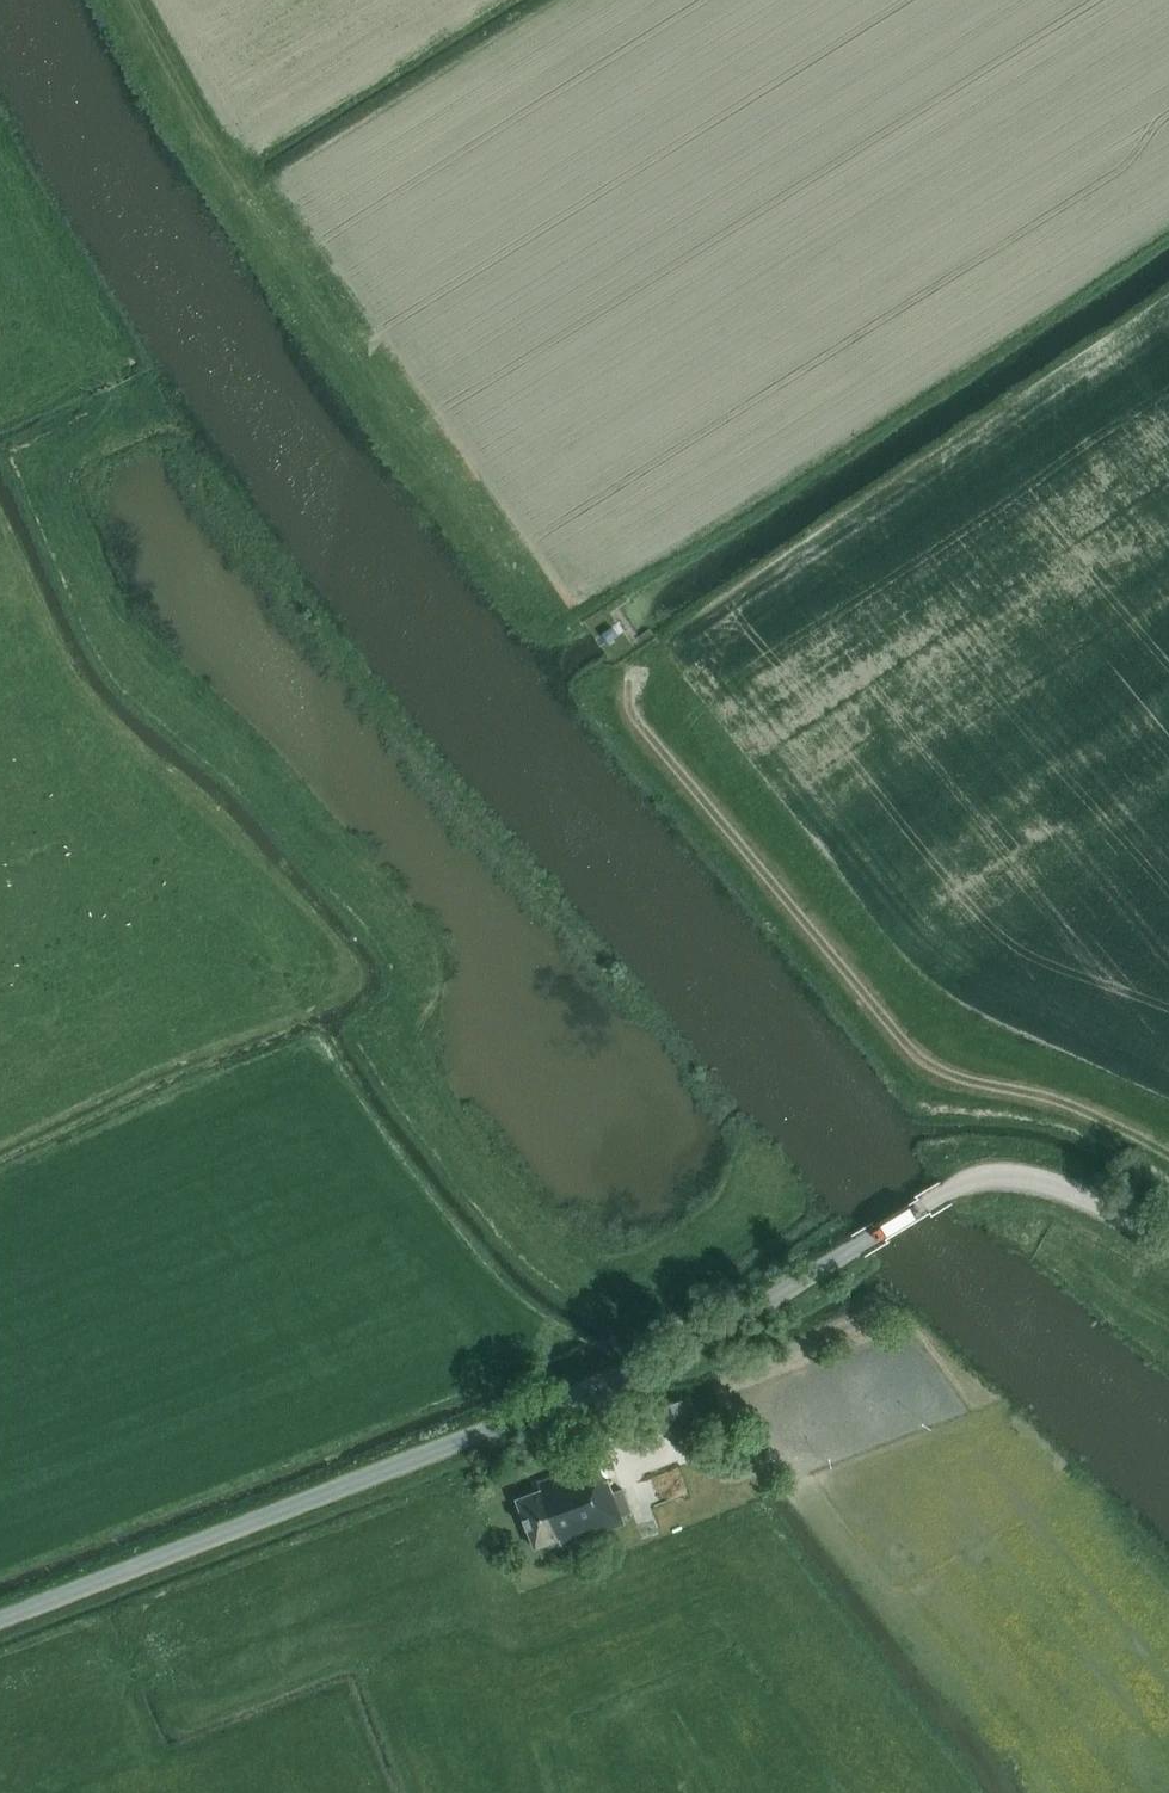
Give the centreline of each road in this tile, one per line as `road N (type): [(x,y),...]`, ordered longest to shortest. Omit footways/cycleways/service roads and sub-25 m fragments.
road 1 (unclassified): [(867,1242),(643,1367),(0,1620)]
road 2 (unclassified): [(867,1242),(990,1176),(1040,1180),(1168,1241)]

